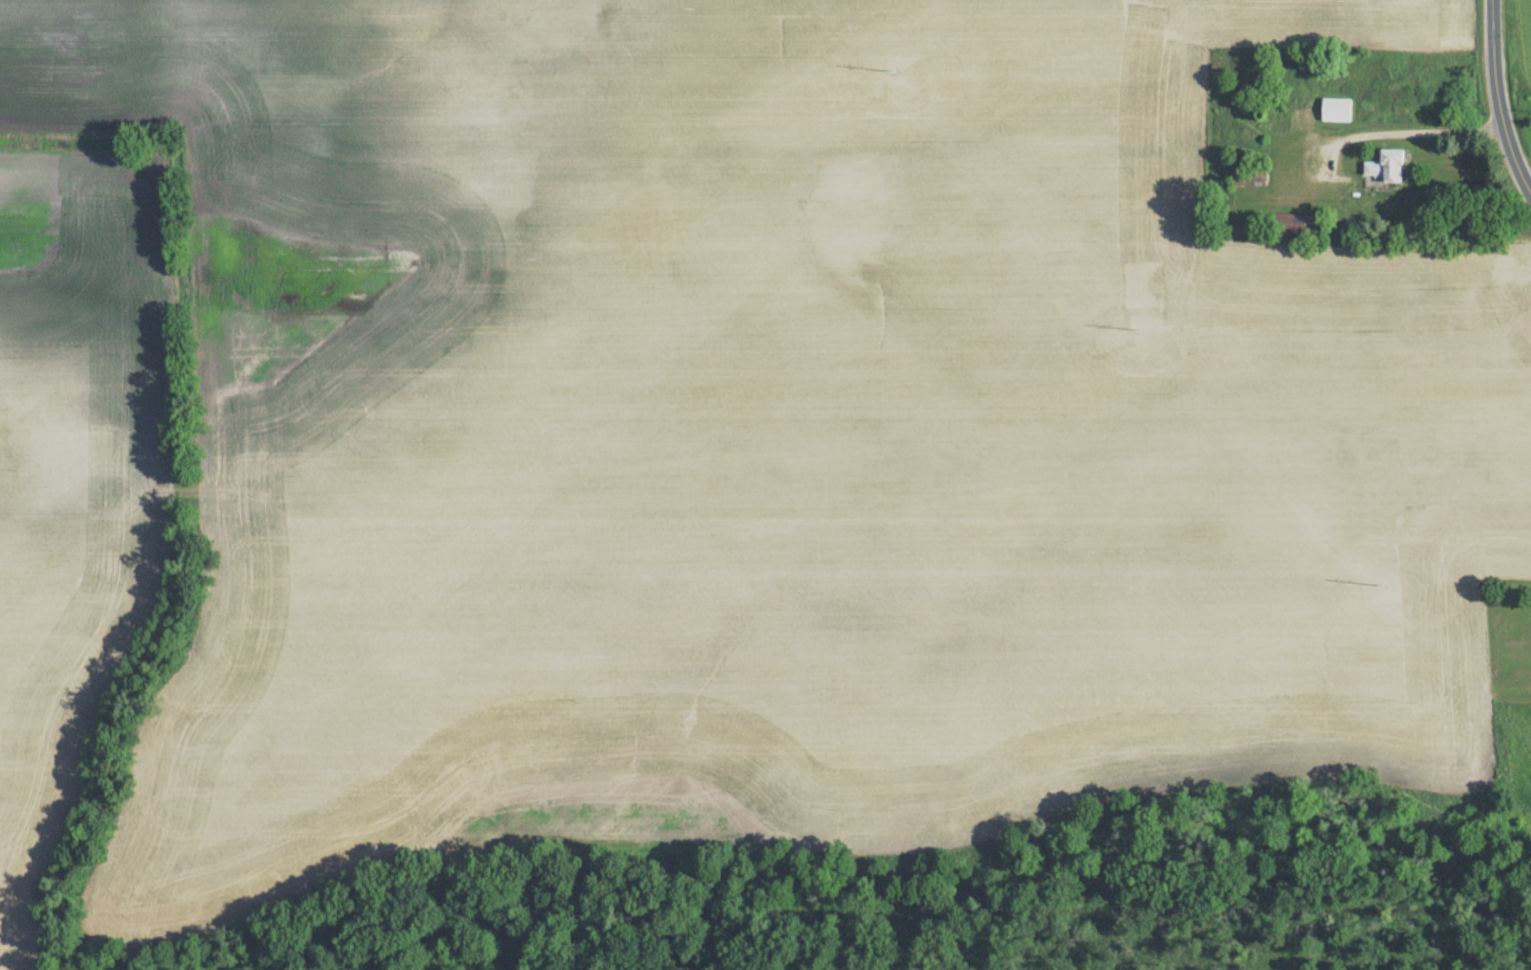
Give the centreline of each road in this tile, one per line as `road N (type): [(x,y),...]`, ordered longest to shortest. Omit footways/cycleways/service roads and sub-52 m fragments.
road 1 (residential): [(1530,199),(1500,128),(1491,0)]

